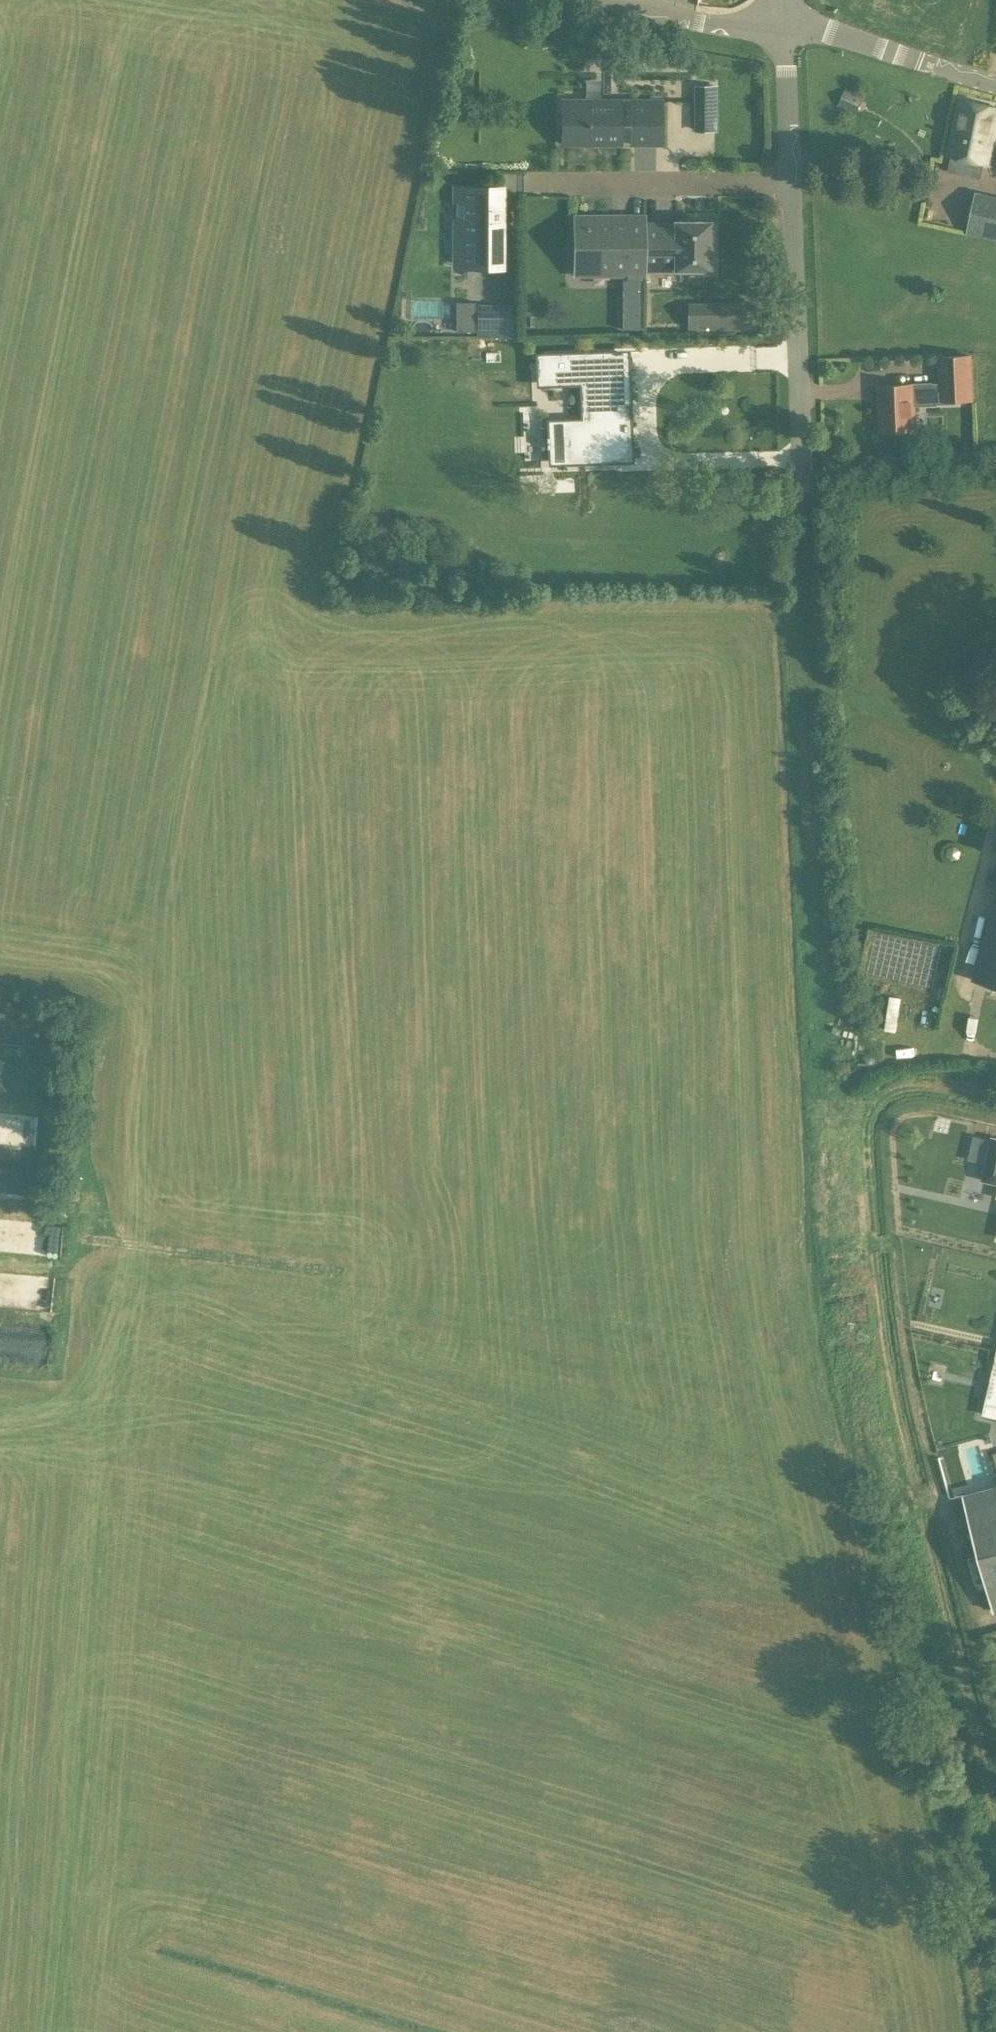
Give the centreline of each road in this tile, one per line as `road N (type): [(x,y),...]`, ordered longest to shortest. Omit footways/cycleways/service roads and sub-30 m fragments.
road 1 (unclassified): [(791,181),(802,482)]
road 2 (unclassified): [(791,181),(511,187)]
road 3 (unclassified): [(783,23),(735,29),(597,0)]
road 4 (unclassified): [(783,23),(791,181)]
road 5 (tertiary): [(783,23),(919,63)]

